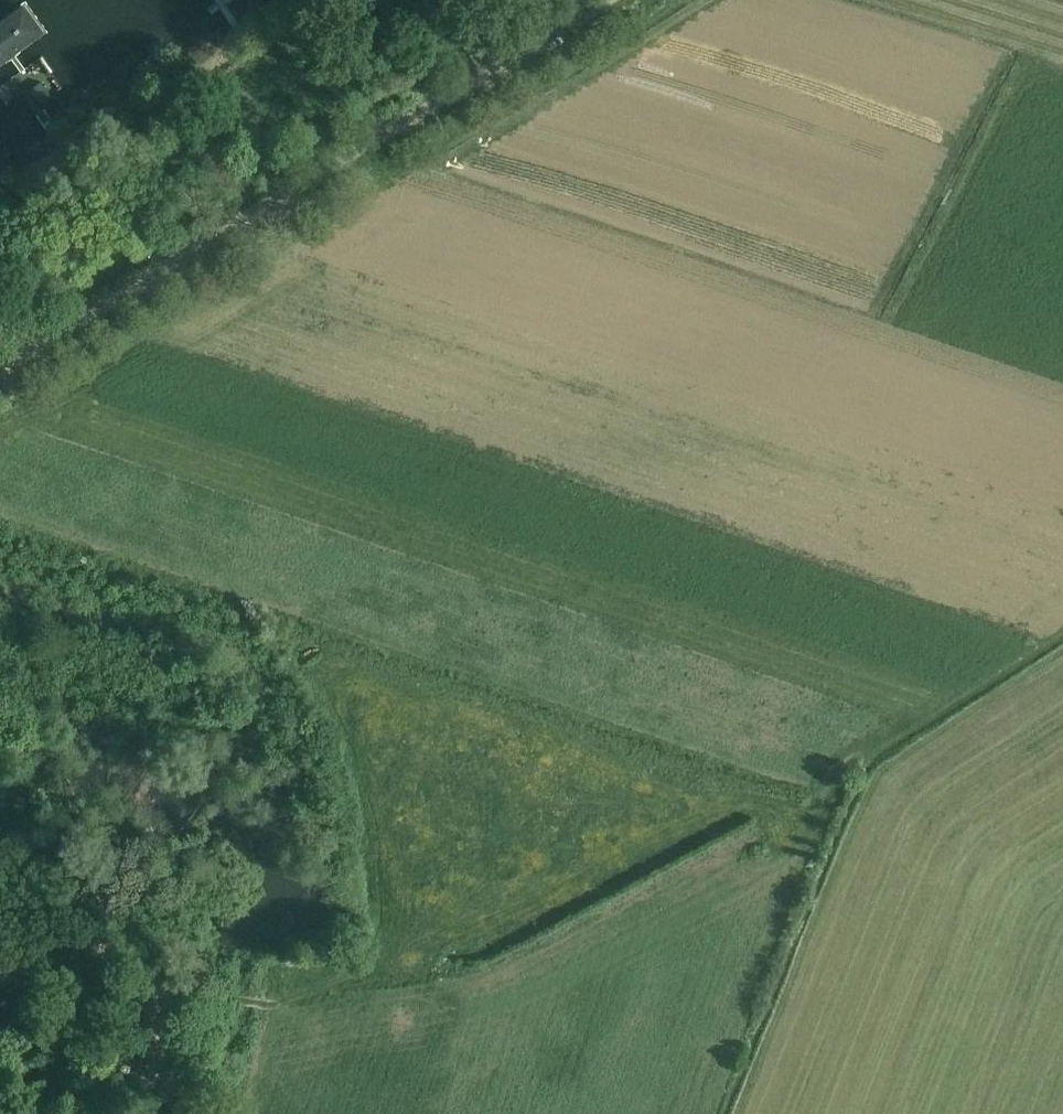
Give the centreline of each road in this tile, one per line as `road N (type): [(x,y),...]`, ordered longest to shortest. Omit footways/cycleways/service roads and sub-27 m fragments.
road 1 (unclassified): [(0,365),(607,0)]
road 2 (track): [(724,1113),(863,767),(1062,632)]
road 3 (track): [(130,1113),(154,1034),(150,983),(134,961),(111,949),(0,938)]

